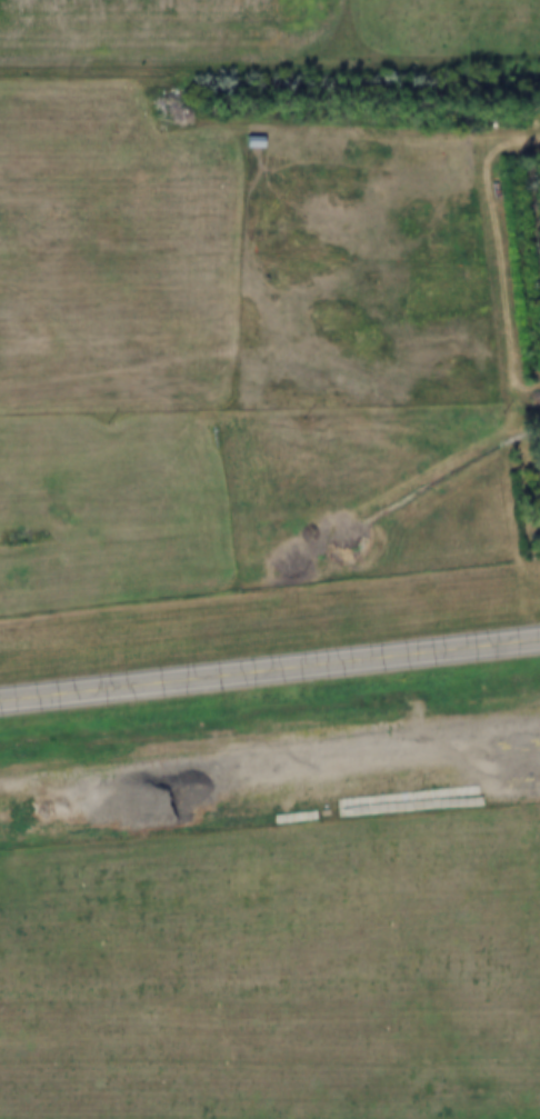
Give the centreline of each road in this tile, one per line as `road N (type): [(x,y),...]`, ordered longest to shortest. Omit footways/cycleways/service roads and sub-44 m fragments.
road 1 (secondary): [(539,644),(0,702)]
road 2 (track): [(539,732),(64,780)]

